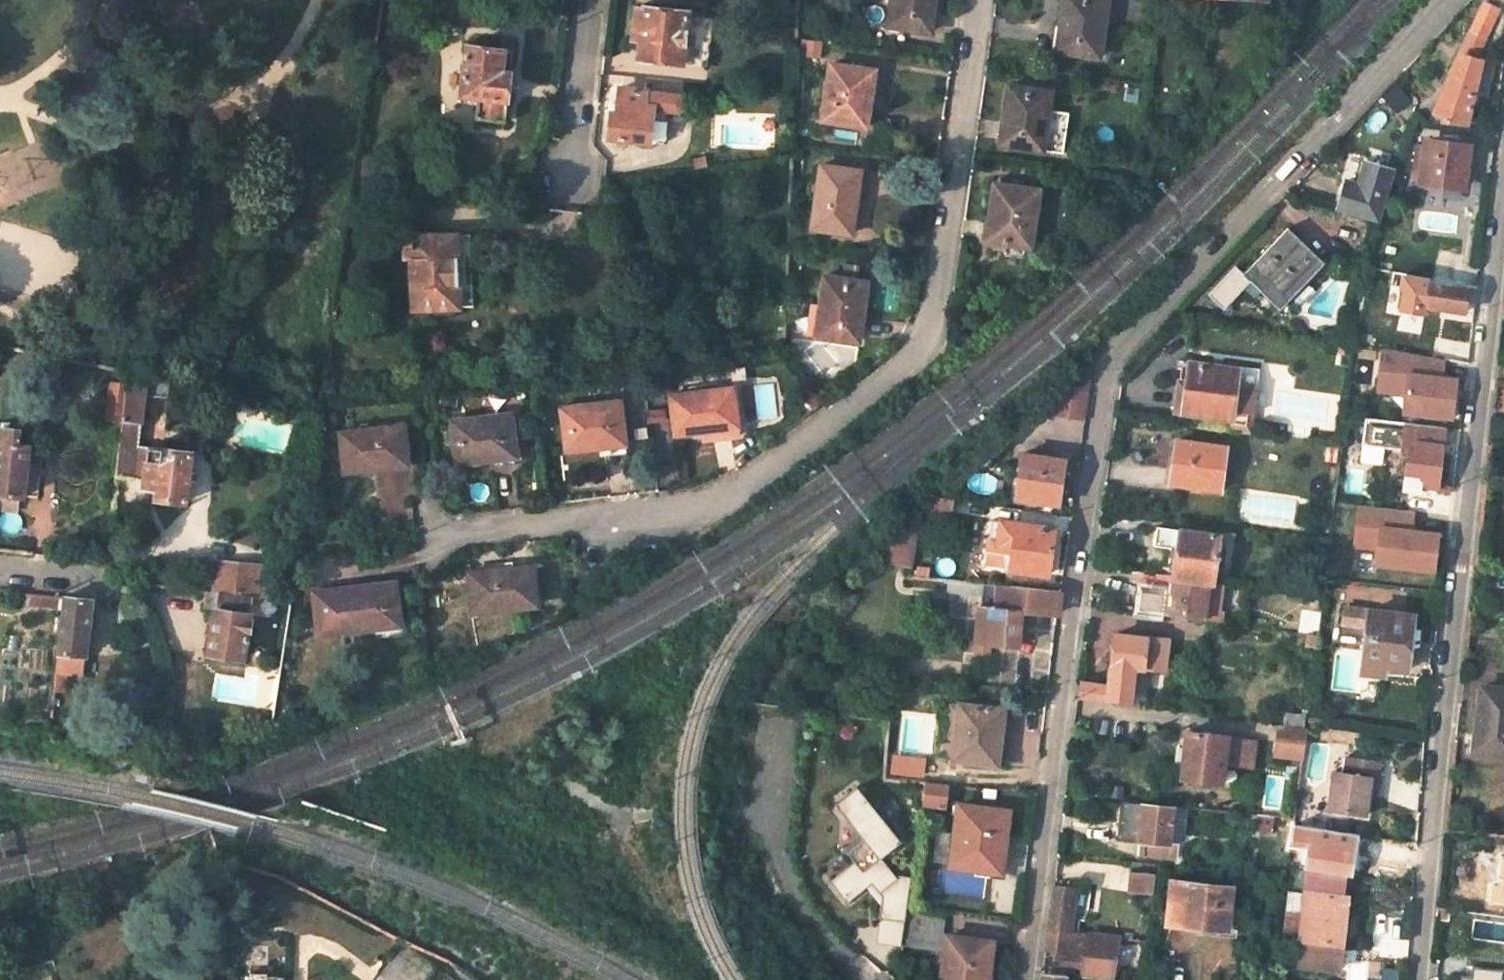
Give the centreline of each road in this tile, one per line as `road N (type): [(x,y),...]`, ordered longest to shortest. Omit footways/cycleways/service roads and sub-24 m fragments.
road 1 (unclassified): [(1025,979),(1106,370),(1445,0)]
road 2 (residential): [(976,0),(935,327),(705,505),(439,539)]
road 3 (residential): [(1420,979),(1503,180)]
road 4 (residential): [(589,0),(571,178)]

